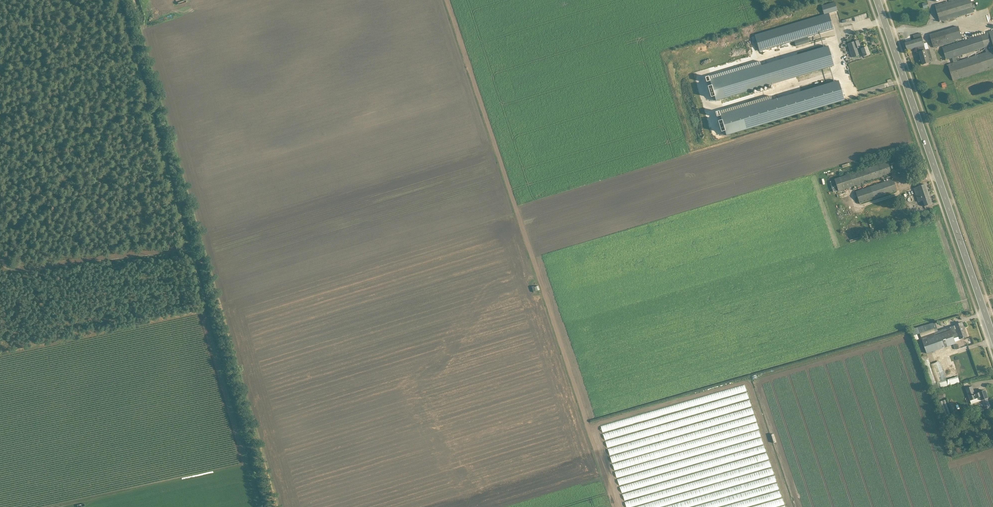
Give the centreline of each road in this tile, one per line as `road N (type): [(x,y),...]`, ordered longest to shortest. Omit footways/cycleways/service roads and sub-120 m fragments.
road 1 (track): [(615,506),(447,0)]
road 2 (primary): [(992,337),(877,0)]

